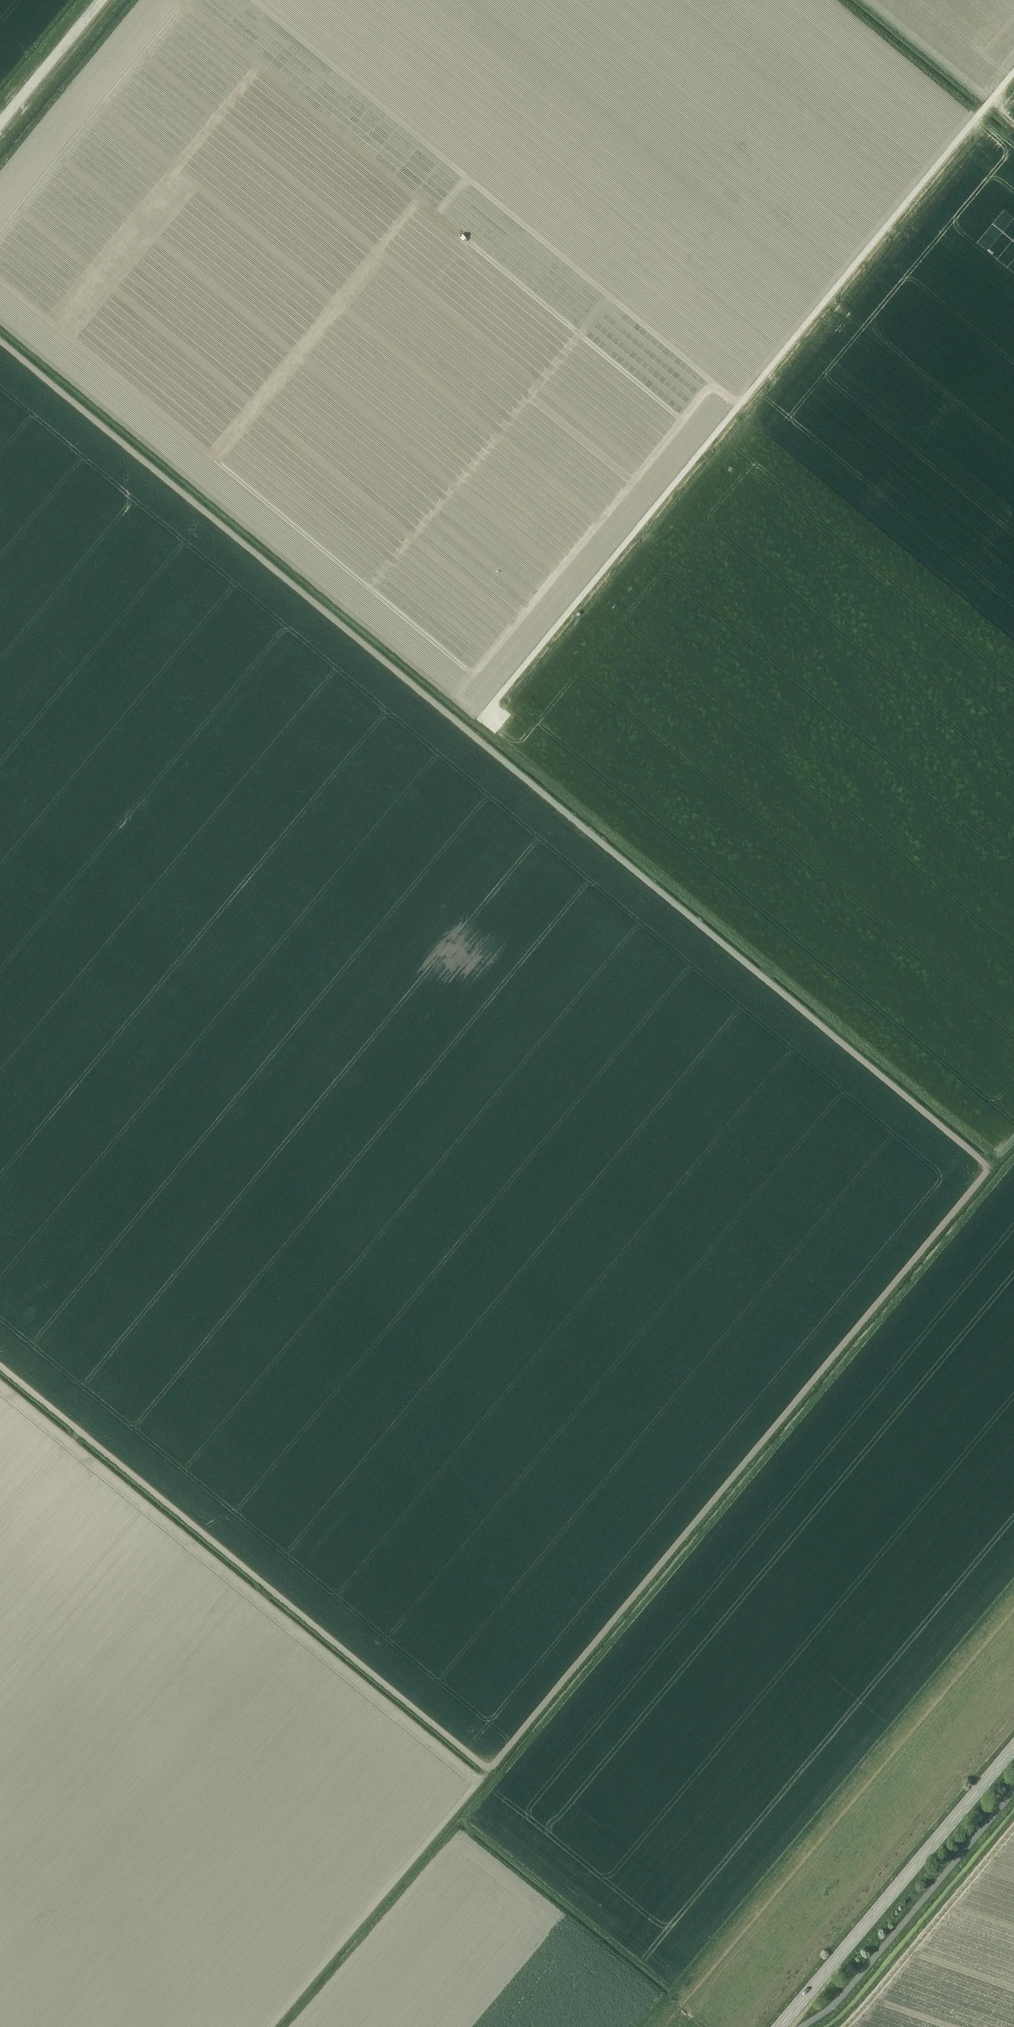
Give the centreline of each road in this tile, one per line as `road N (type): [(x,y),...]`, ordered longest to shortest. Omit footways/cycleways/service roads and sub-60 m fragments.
road 1 (track): [(1013,72),(486,711),(497,720)]
road 2 (secondary): [(779,2026),(1013,1747)]
road 3 (unclassified): [(0,123),(101,0)]

